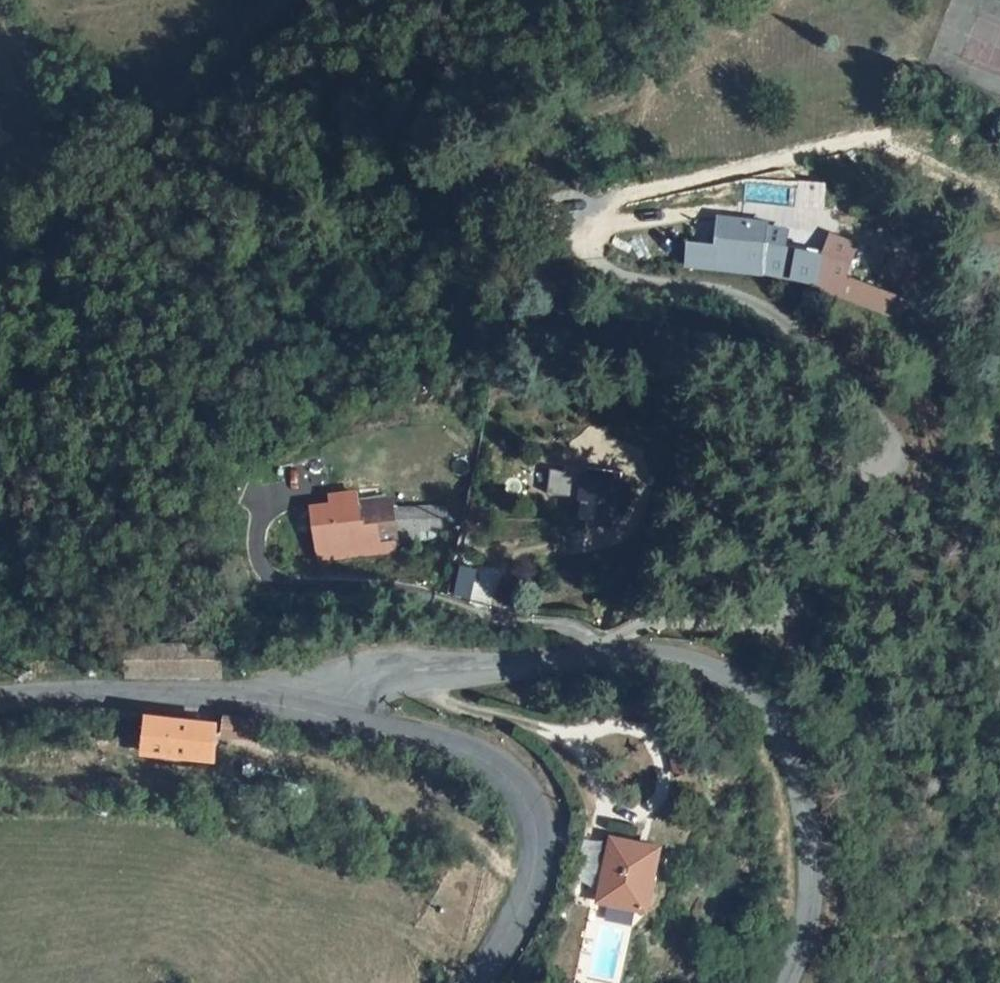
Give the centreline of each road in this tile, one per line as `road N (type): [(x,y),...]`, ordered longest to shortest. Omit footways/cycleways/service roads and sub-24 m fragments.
road 1 (track): [(0,353),(700,0)]
road 2 (tertiary): [(786,982),(812,895),(807,819),(774,724),(710,670),(646,658),(378,671),(338,698)]
road 3 (secondary): [(471,982),(521,913),(540,858),(534,804),(496,743),(423,715),(338,698)]
road 4 (unclassified): [(315,0),(47,258),(0,286)]
road 5 (secondary): [(338,698),(161,691),(0,697)]

